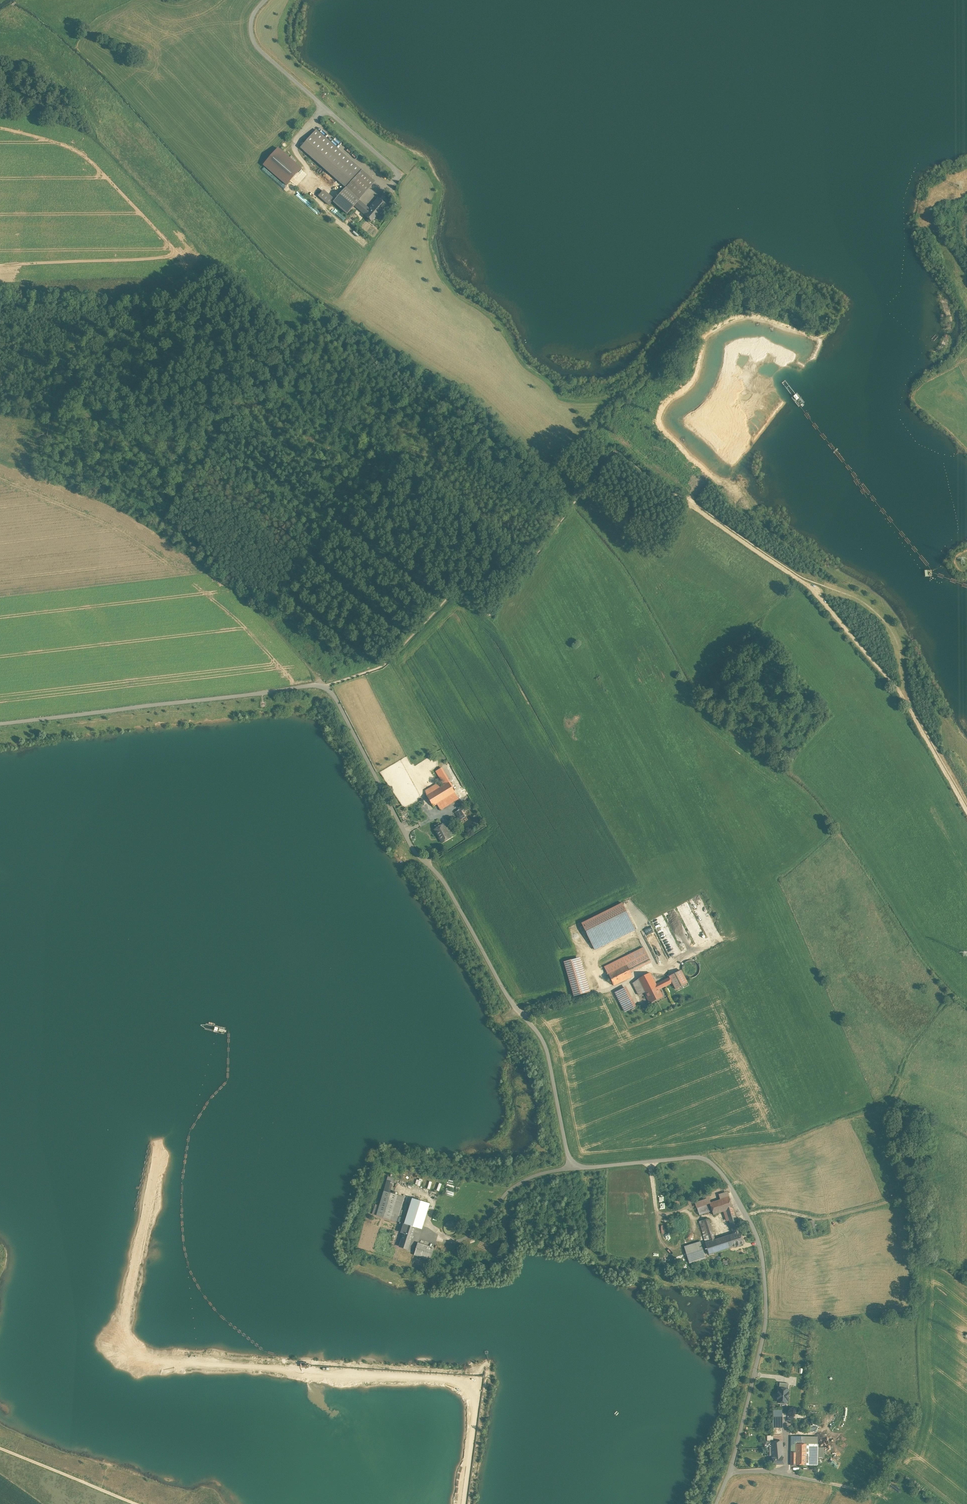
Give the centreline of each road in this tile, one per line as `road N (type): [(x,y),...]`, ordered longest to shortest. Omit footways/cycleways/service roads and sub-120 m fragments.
road 1 (unclassified): [(718,1503),(769,1312),(756,1228),(707,1159),(596,1166),(570,1159),(545,1045),(446,882),(409,840),(331,690),(305,686),(0,723)]
road 2 (track): [(966,810),(903,697),(813,590),(693,505),(706,474)]

